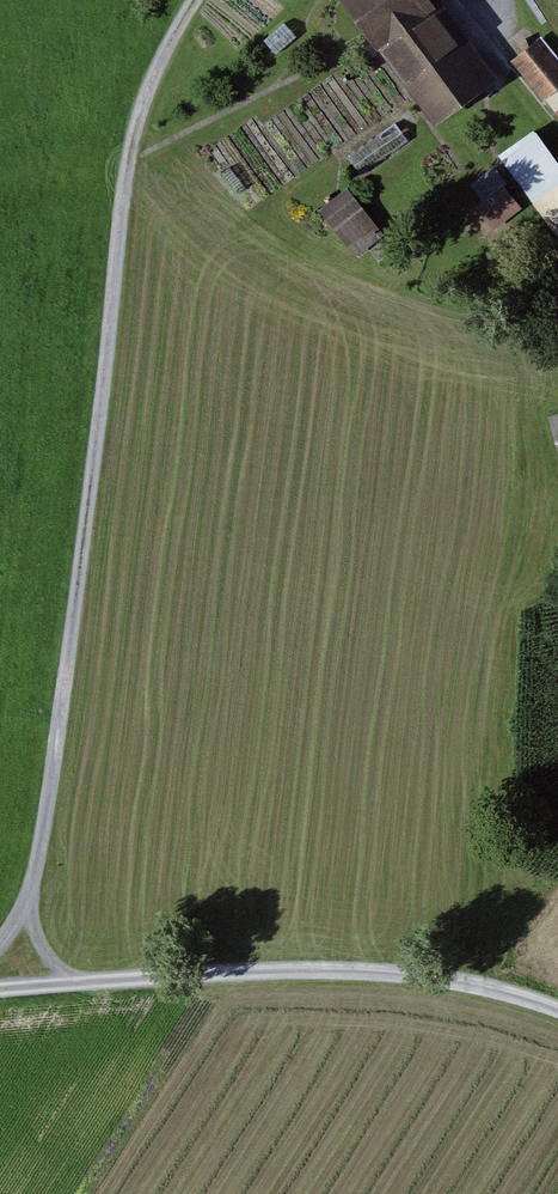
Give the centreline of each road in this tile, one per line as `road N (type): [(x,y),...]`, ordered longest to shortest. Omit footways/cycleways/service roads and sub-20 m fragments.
road 1 (track): [(0,950),(30,903),(51,784),(125,173),(150,86),(200,0)]
road 2 (track): [(557,1016),(470,986),(328,972),(209,971),(0,988)]

